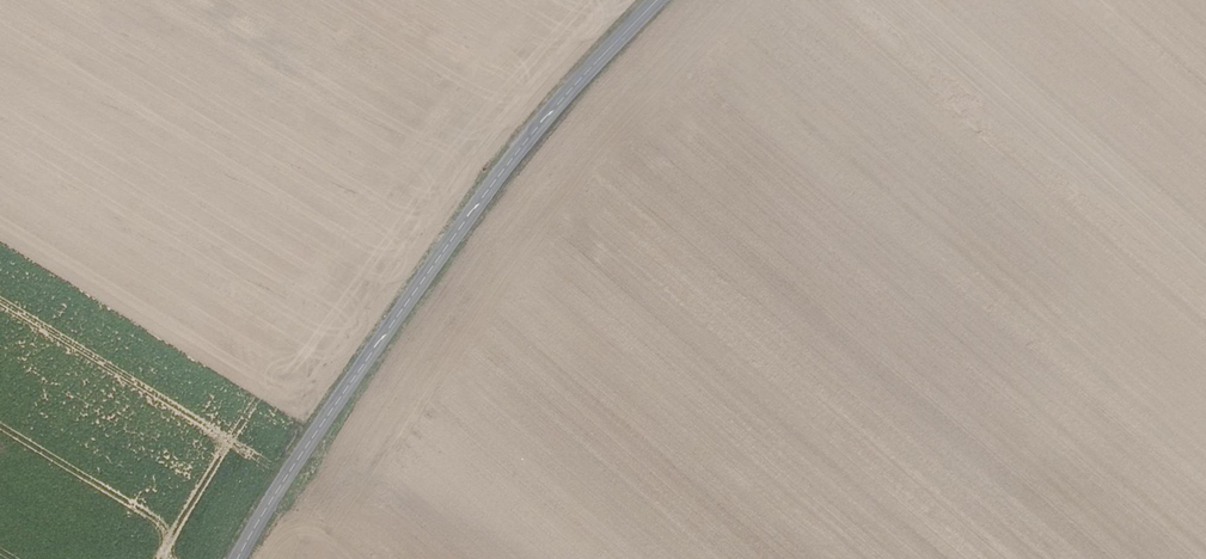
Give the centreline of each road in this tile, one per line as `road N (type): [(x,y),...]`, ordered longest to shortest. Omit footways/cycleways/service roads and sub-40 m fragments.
road 1 (tertiary): [(240,558),(342,394),(496,180),(657,0)]

